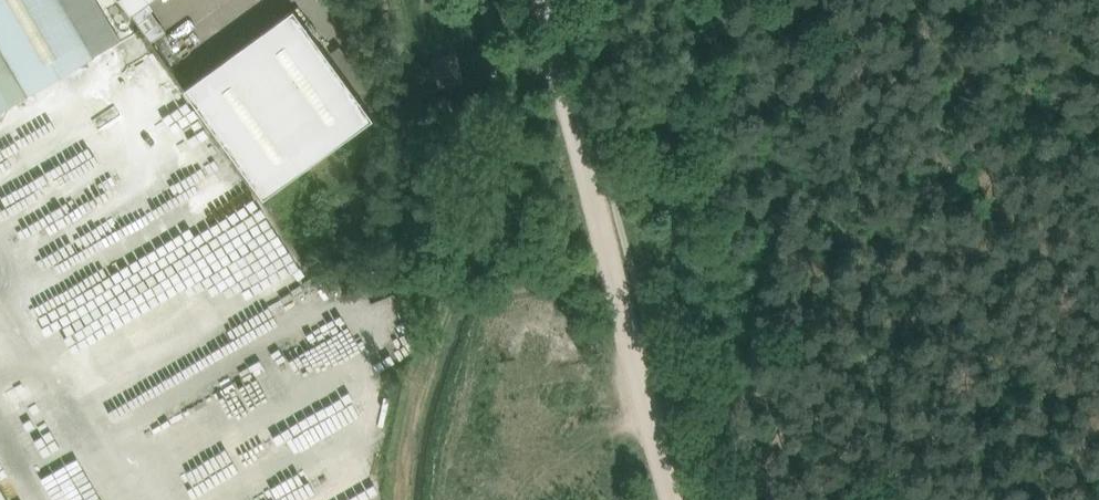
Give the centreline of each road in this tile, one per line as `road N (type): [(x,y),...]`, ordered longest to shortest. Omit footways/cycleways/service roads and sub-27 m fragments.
road 1 (track): [(685,499),(554,0)]
road 2 (track): [(453,289),(623,259)]

